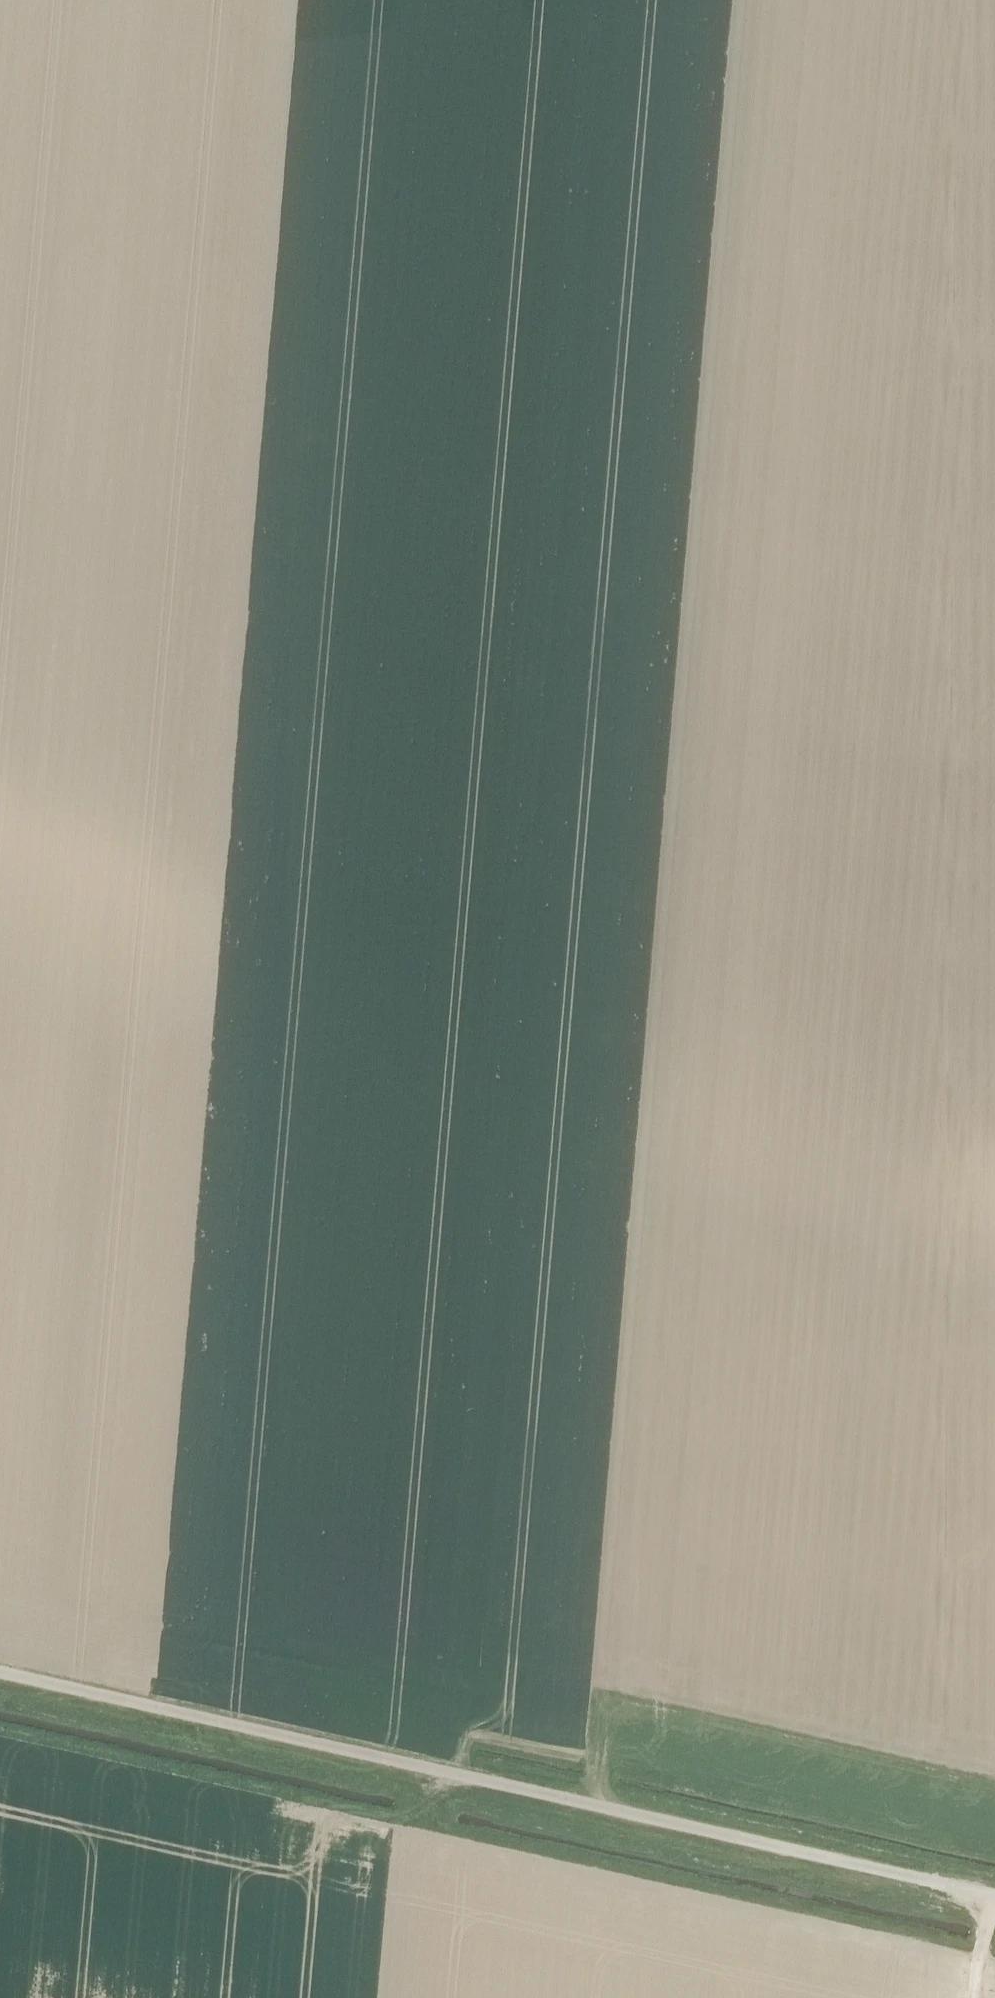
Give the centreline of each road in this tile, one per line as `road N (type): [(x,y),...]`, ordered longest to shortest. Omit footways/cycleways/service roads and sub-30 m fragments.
road 1 (unclassified): [(994,1896),(0,1673)]

